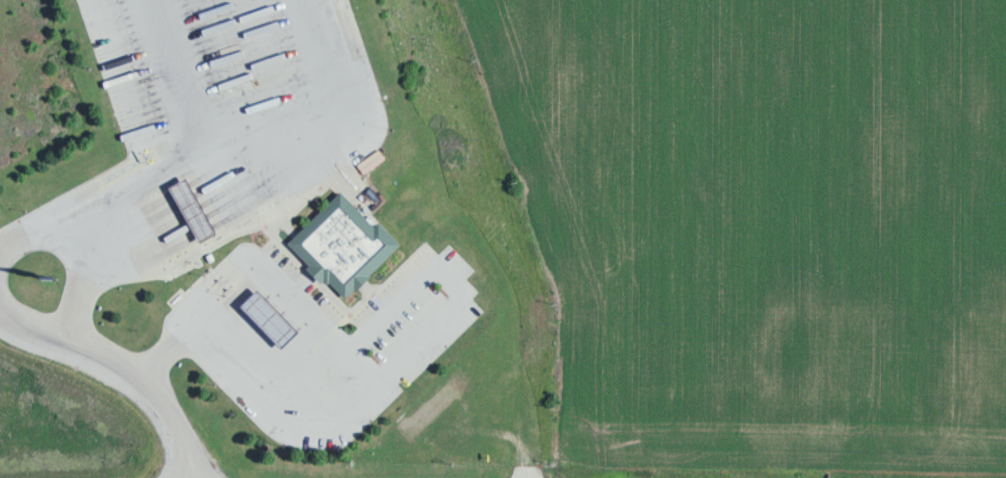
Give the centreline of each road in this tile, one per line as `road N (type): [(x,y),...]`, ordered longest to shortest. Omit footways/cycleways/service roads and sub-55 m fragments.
road 1 (residential): [(192,477),(165,409),(143,384),(0,320)]

